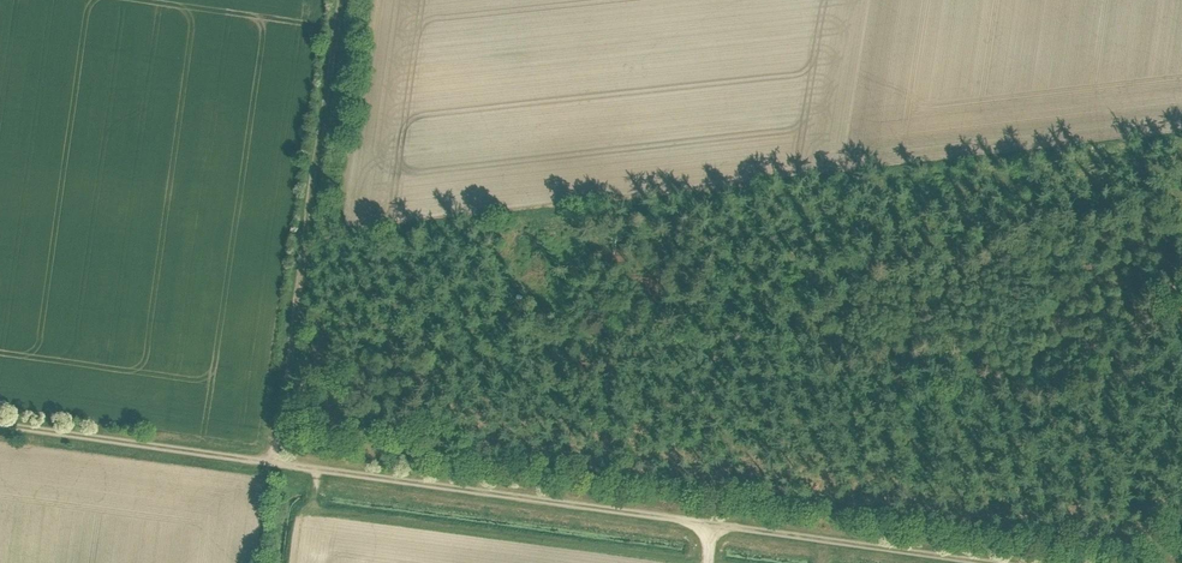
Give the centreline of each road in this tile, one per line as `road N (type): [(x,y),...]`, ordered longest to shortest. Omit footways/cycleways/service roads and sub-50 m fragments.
road 1 (unclassified): [(1038,562),(0,420)]
road 2 (track): [(274,458),(343,0)]

